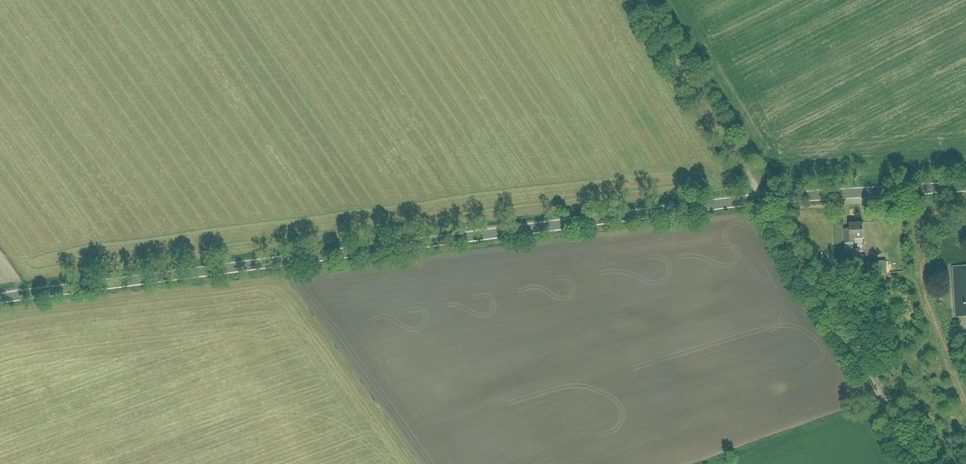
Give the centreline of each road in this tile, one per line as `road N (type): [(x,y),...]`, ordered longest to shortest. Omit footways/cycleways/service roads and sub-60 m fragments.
road 1 (unclassified): [(0,299),(762,199),(965,186)]
road 2 (track): [(921,463),(642,0)]

